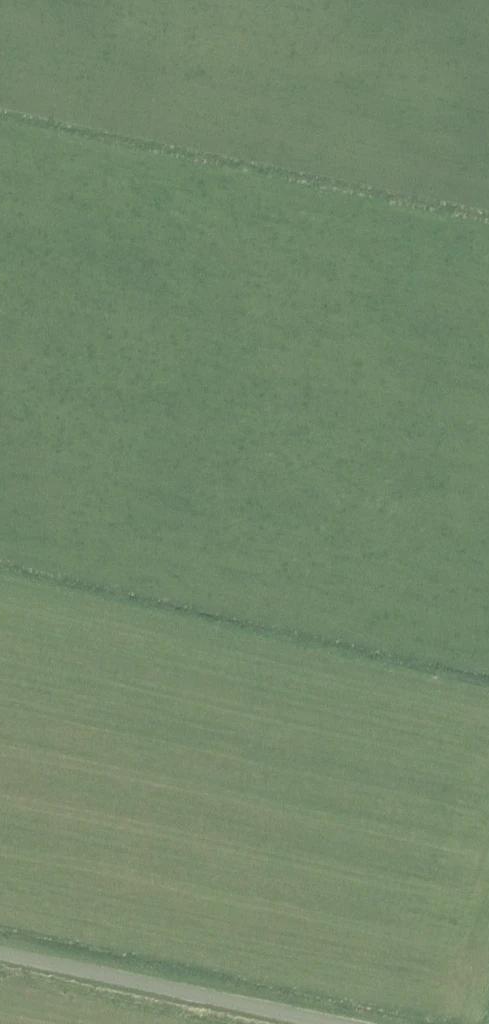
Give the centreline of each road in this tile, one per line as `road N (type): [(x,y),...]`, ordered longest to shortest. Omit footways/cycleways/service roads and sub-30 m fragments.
road 1 (unclassified): [(342,1023),(0,951)]

